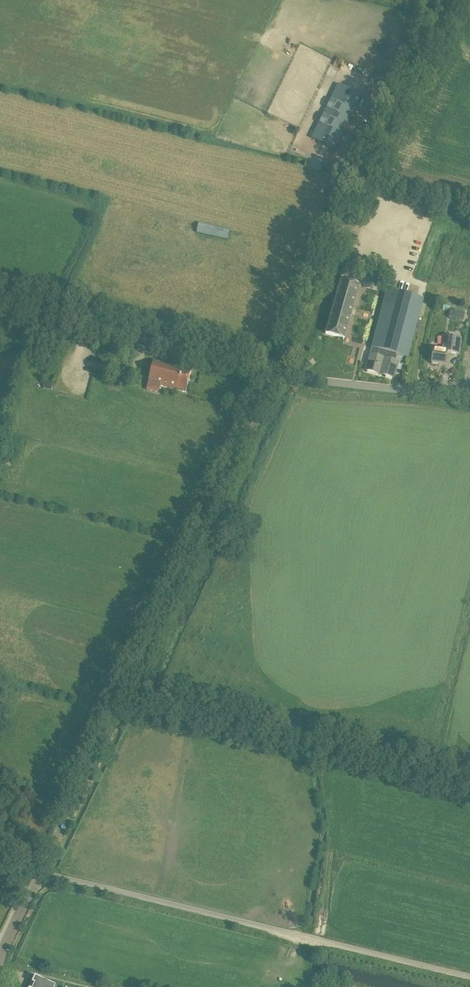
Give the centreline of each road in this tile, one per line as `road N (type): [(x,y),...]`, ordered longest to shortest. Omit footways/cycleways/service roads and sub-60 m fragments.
road 1 (unclassified): [(0,961),(453,0)]
road 2 (track): [(469,784),(122,700)]
road 3 (track): [(274,371),(0,303)]

